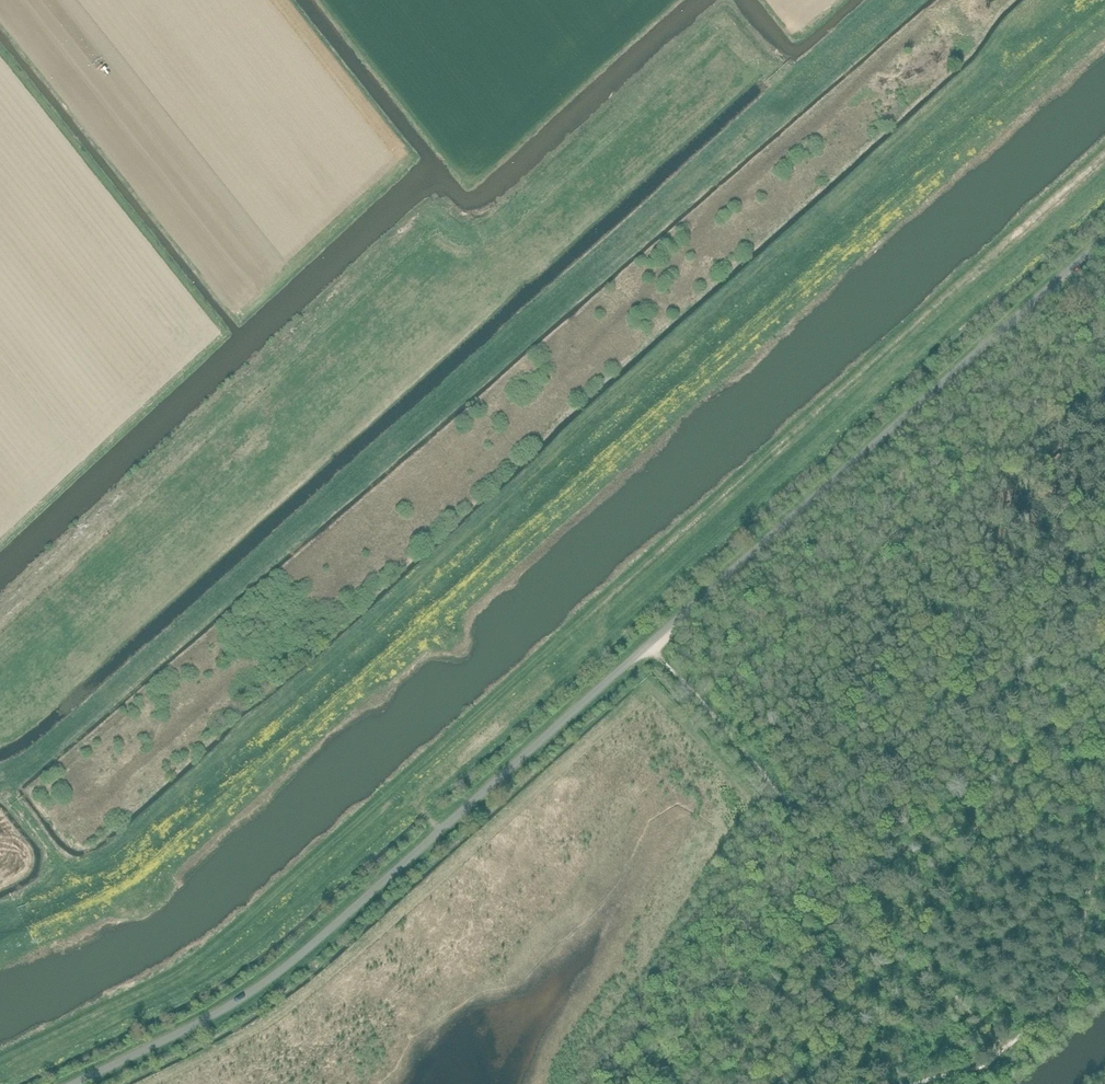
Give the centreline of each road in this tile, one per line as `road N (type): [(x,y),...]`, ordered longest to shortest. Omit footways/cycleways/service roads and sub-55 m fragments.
road 1 (unclassified): [(75,1083),(234,1004),(288,968),(1104,238)]
road 2 (track): [(250,765),(88,901),(1,783)]
road 3 (track): [(133,677),(1,783)]

